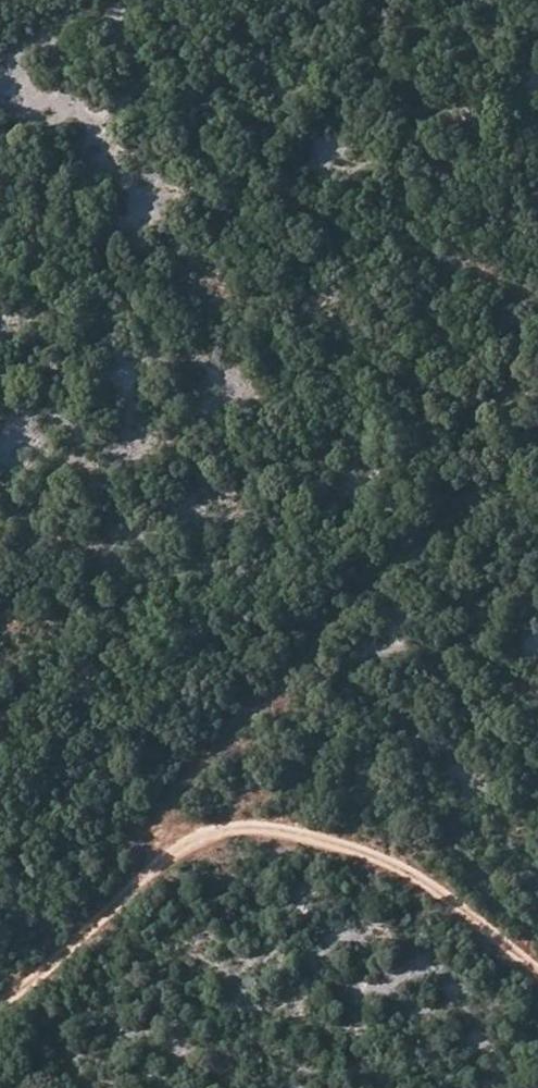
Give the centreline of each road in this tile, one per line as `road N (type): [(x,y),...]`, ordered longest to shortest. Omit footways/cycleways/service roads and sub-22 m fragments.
road 1 (track): [(0,1000),(31,983),(186,844),(242,824),(348,844),(470,910),(537,970)]

